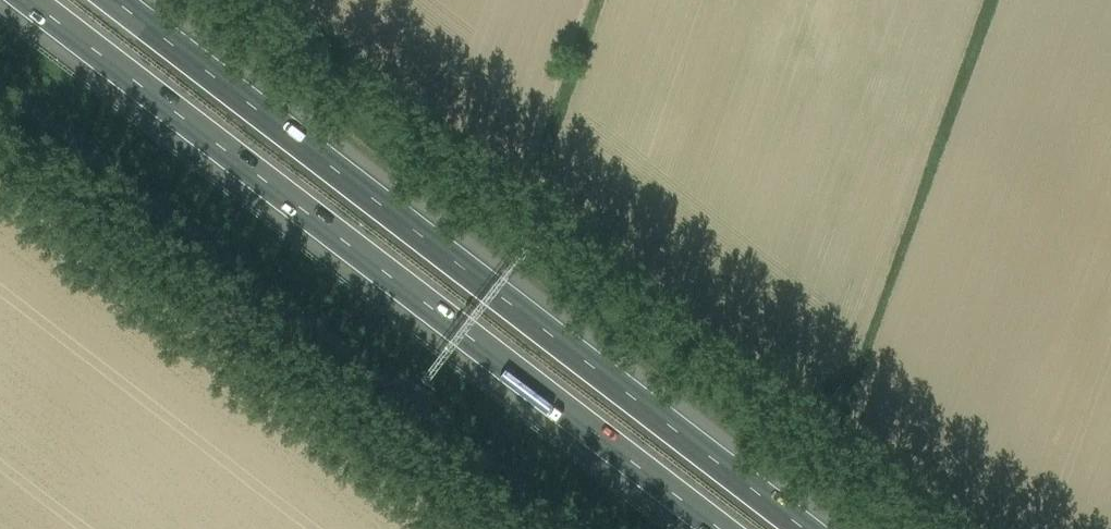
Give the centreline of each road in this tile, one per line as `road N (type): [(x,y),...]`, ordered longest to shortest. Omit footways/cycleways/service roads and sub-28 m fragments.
road 1 (motorway): [(811,528),(121,0)]
road 2 (motorway): [(24,0),(540,395)]
road 3 (motorway): [(540,395),(714,528)]
road 4 (motorway): [(540,395),(628,528)]

